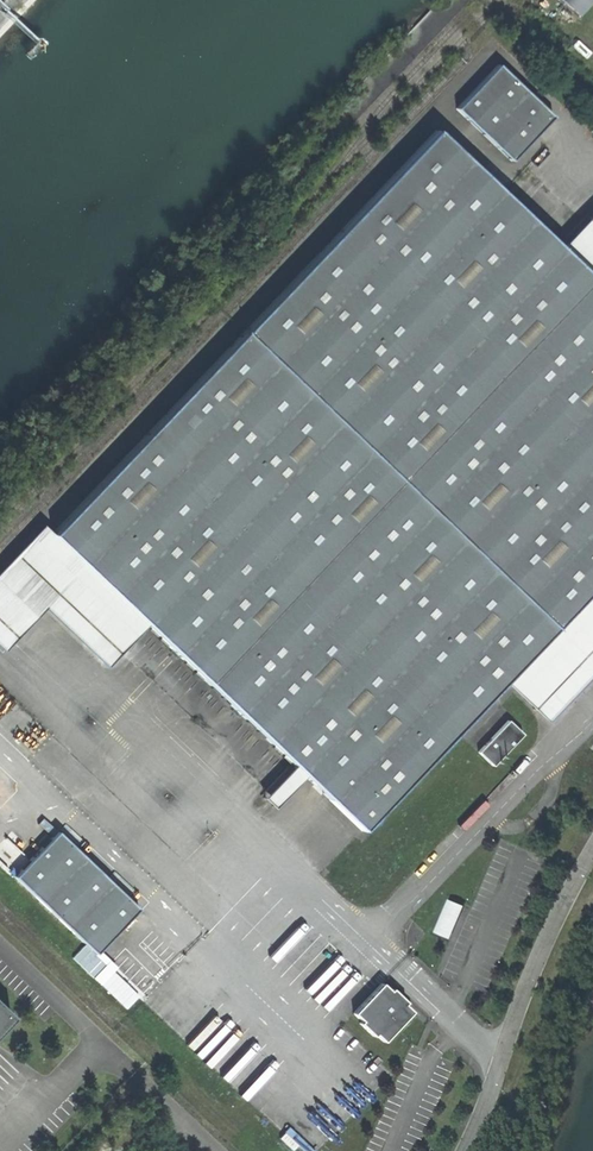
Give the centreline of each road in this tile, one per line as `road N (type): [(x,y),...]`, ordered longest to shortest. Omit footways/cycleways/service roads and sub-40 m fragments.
road 1 (unclassified): [(466,1150),(542,954),(592,852)]

